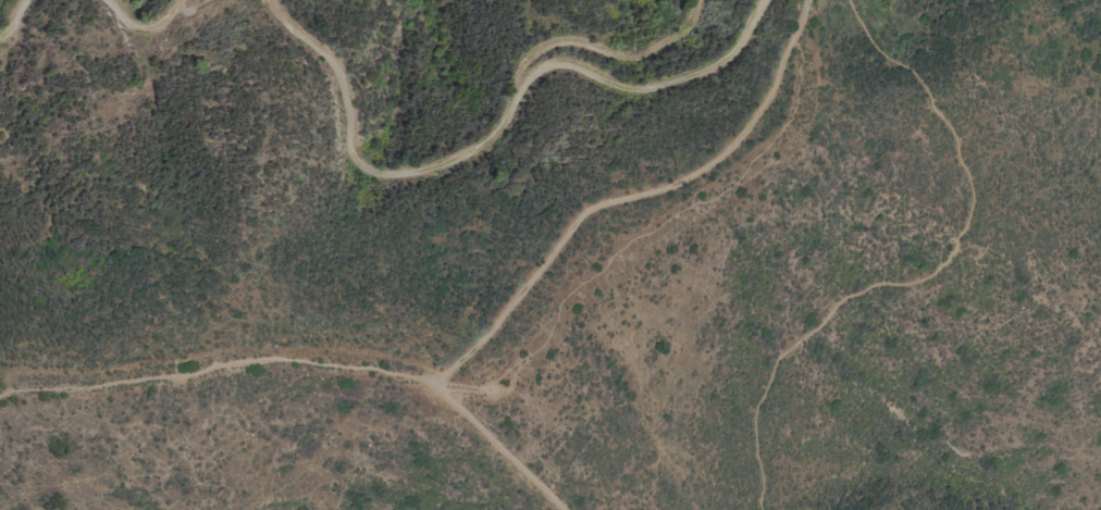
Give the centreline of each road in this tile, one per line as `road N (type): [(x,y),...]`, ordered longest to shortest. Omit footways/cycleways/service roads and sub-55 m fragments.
road 1 (track): [(270,0),(332,74),(354,164),(385,177),(449,161),(488,139),(527,77),(550,61),(572,64),(627,96),(706,69),(737,46),(764,0)]
road 2 (track): [(805,0),(775,84),(740,138),(670,187),(585,214),(440,383)]
road 3 (track): [(523,84),(524,57),(556,38),(644,58),(684,28),(698,0)]
road 4 (track): [(440,383),(561,509)]

